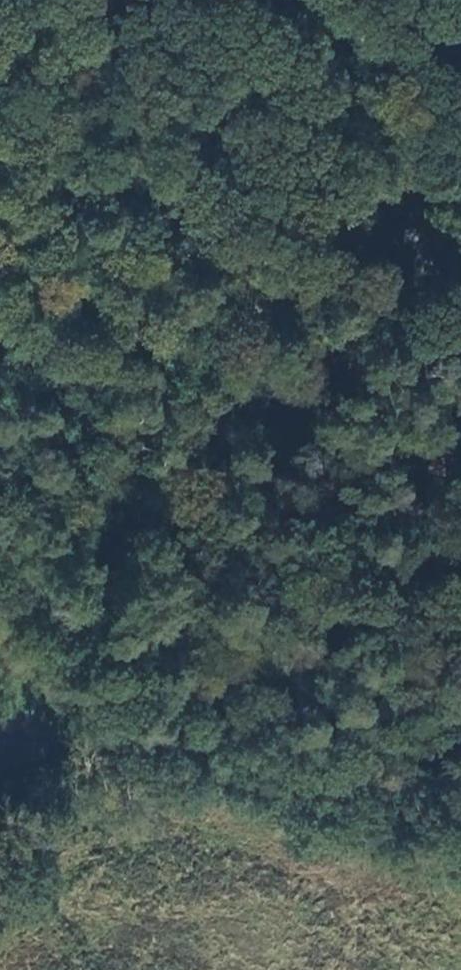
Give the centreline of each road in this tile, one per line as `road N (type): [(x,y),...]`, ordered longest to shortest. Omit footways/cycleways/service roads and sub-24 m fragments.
road 1 (track): [(366,141),(282,0)]

